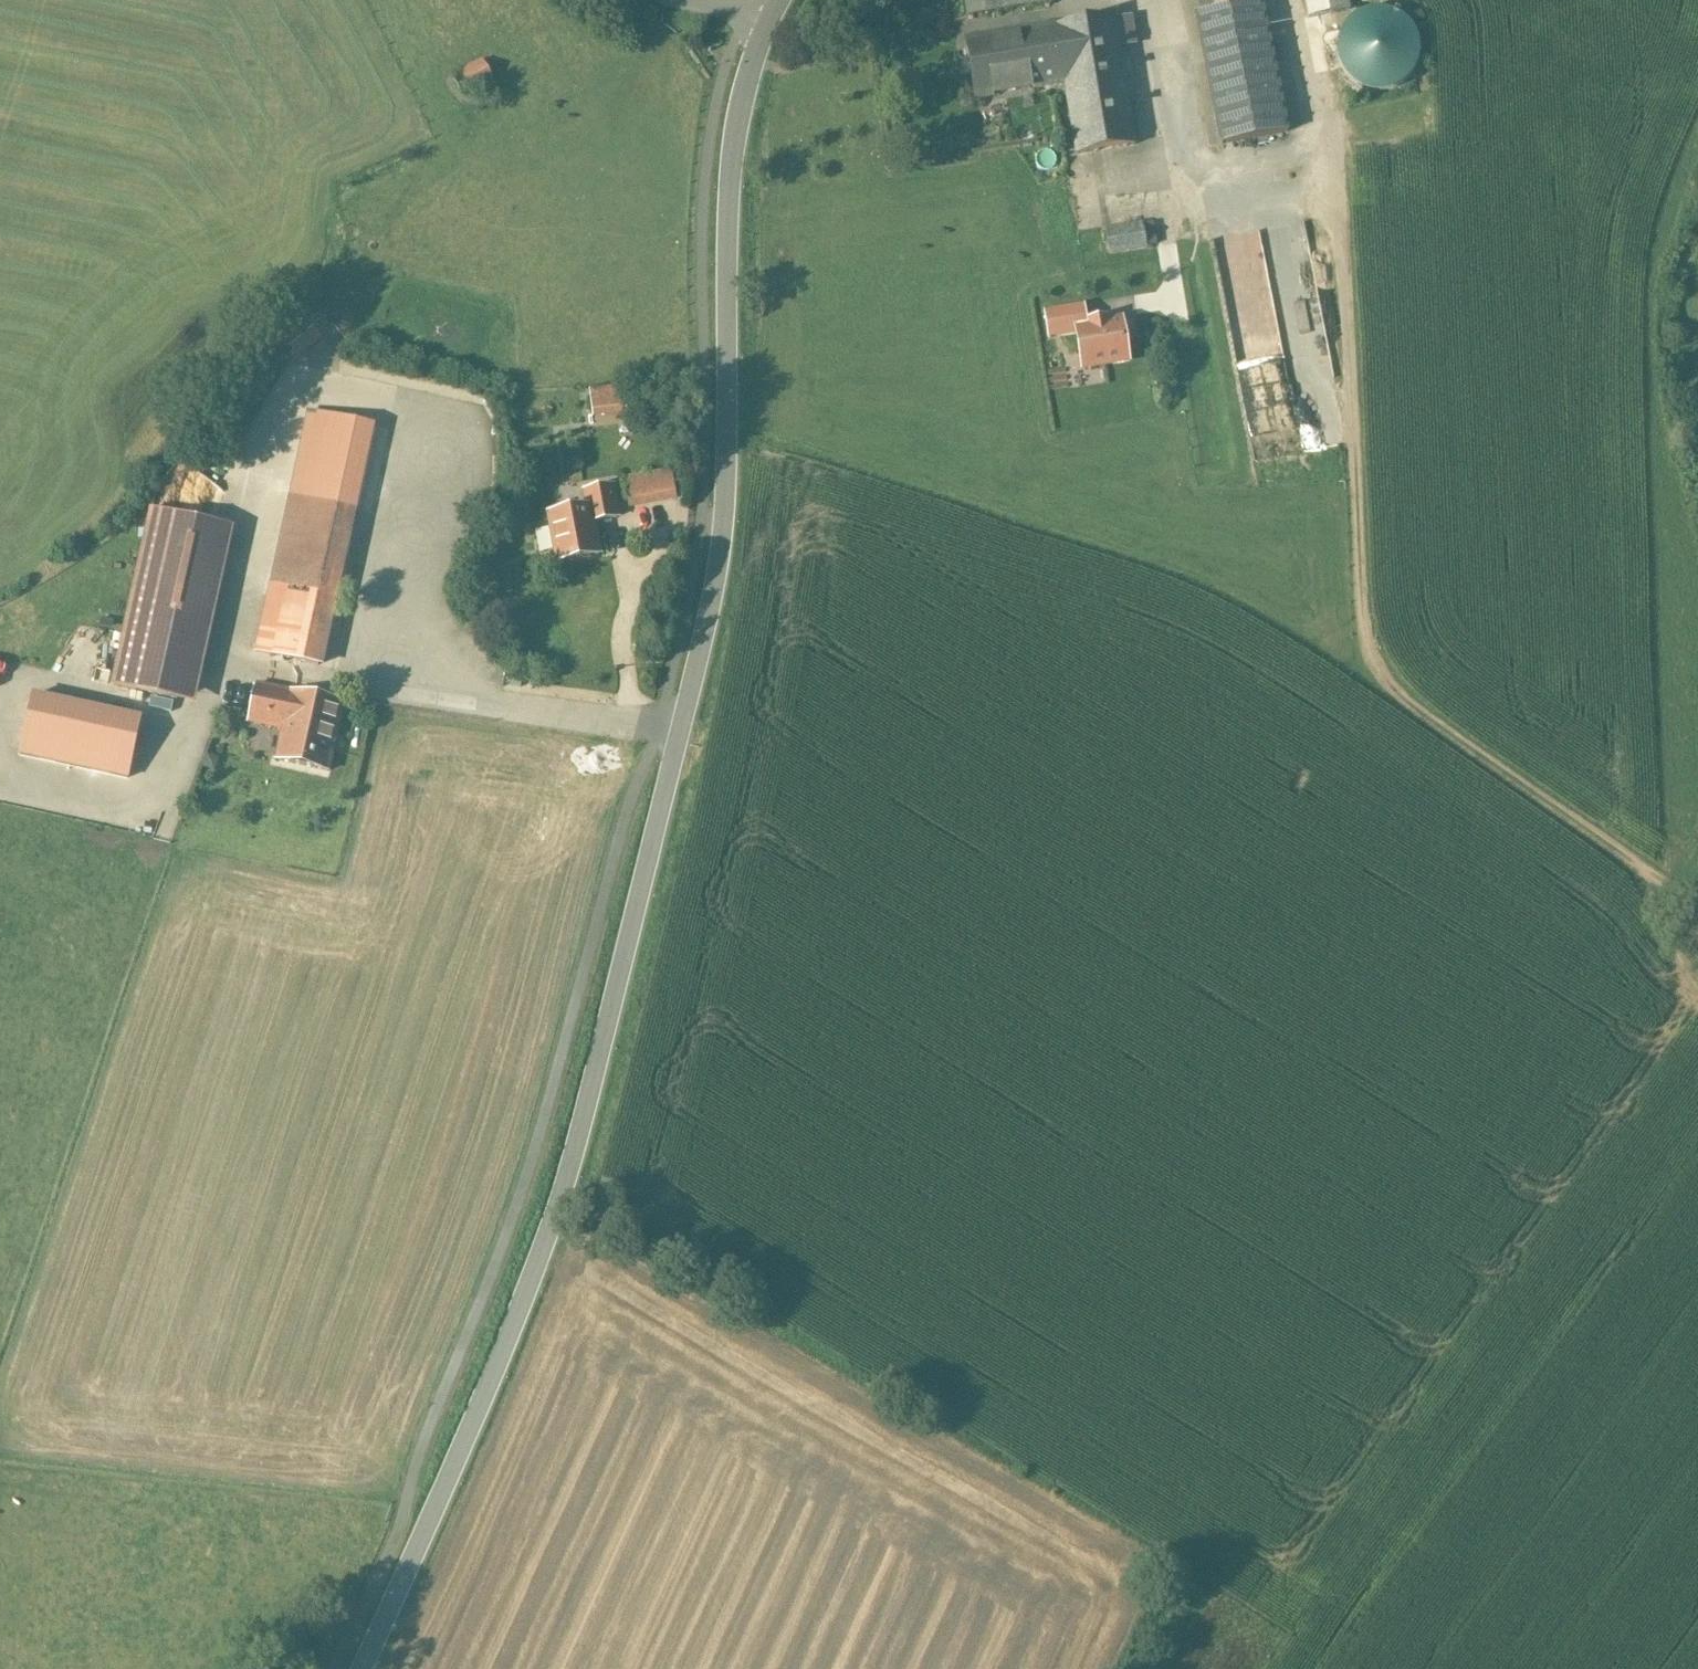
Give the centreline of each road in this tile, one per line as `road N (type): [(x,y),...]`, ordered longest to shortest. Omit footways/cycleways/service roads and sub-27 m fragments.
road 1 (secondary): [(362,1668),(472,1426),(564,1189),(685,716),(722,530),(733,148),(771,20)]
road 2 (track): [(1318,180),(1352,373),(1361,624),(1374,666),(1403,698),(1697,911)]

